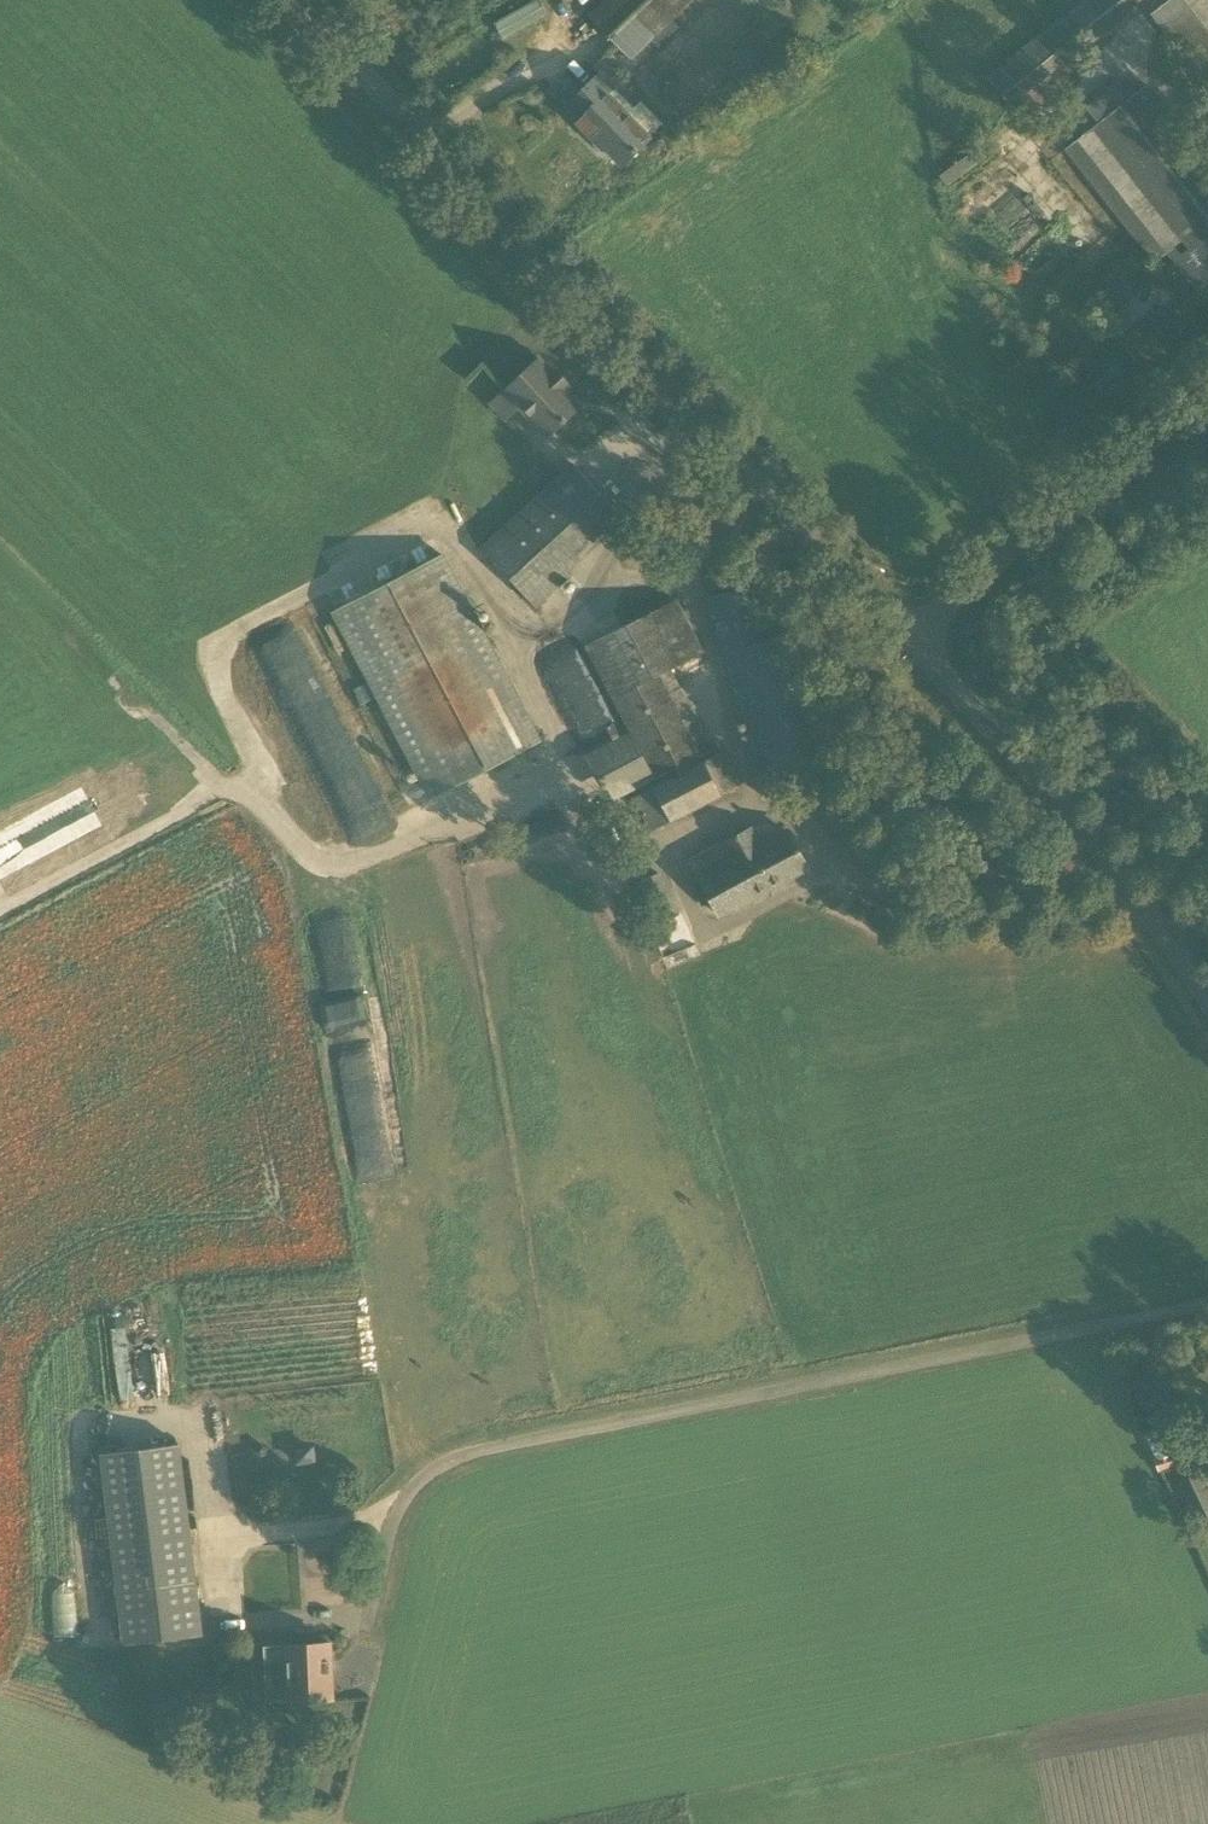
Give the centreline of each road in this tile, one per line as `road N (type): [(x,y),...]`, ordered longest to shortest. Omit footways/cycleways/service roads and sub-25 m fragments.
road 1 (unclassified): [(906,630),(501,217),(302,0)]
road 2 (unclassified): [(455,1437),(1207,1300)]
road 3 (unclassified): [(1207,980),(906,630)]
road 4 (unclassified): [(906,630),(1207,398)]

